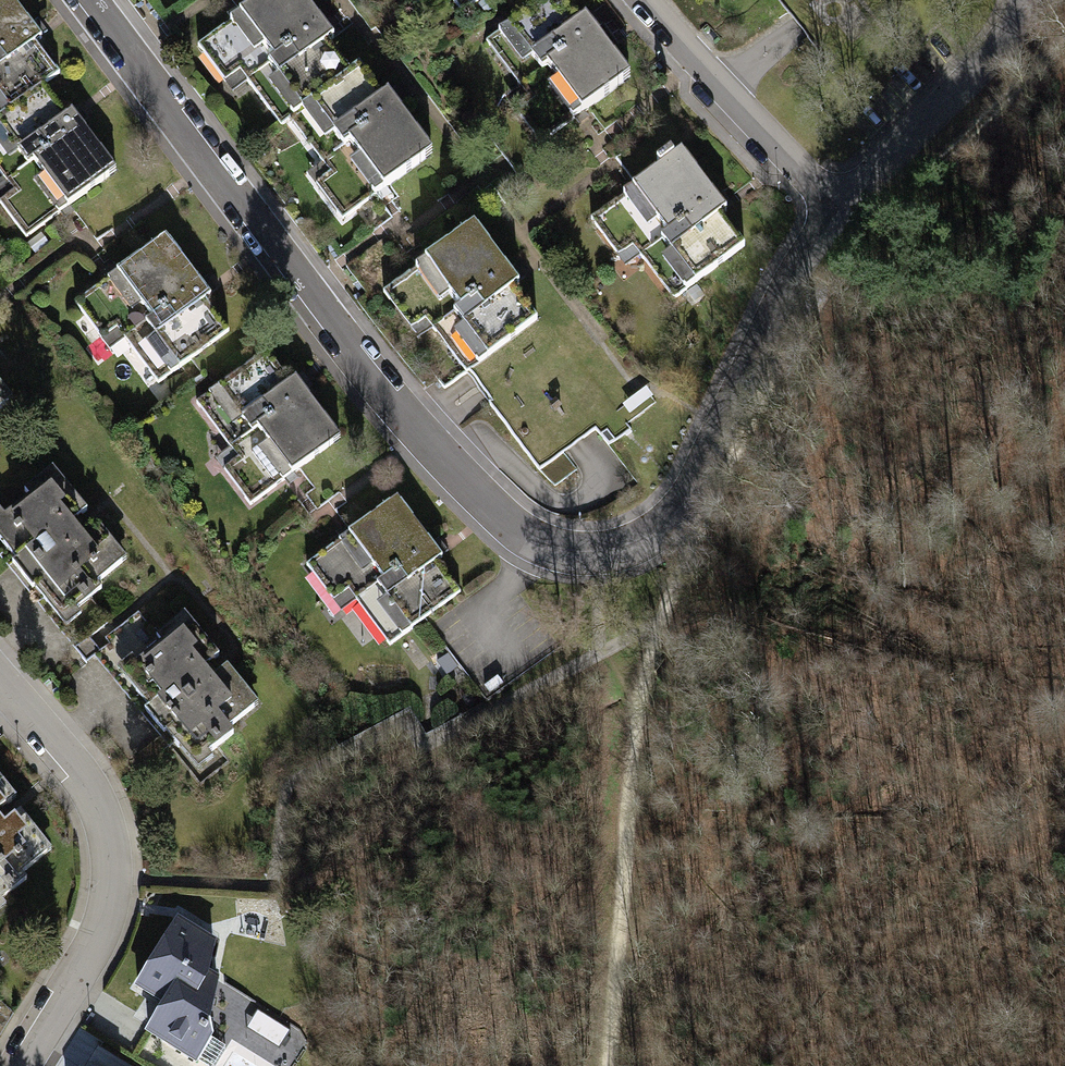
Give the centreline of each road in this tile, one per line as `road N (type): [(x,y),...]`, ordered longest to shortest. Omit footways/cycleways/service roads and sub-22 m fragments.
road 1 (residential): [(86,0),(298,287),(455,472),(535,540),(566,550),(630,546),(674,513),(778,326),(826,198)]
road 2 (track): [(608,1065),(608,976),(635,742),(657,626),(710,508),(687,493)]
road 3 (track): [(710,508),(874,231),(1064,54)]
road 4 (residential): [(16,1065),(85,960),(114,877),(100,812),(0,674)]
road 5 (residential): [(826,198),(858,183),(1008,38),(1024,0)]
road 6 (residential): [(647,0),(802,168)]

